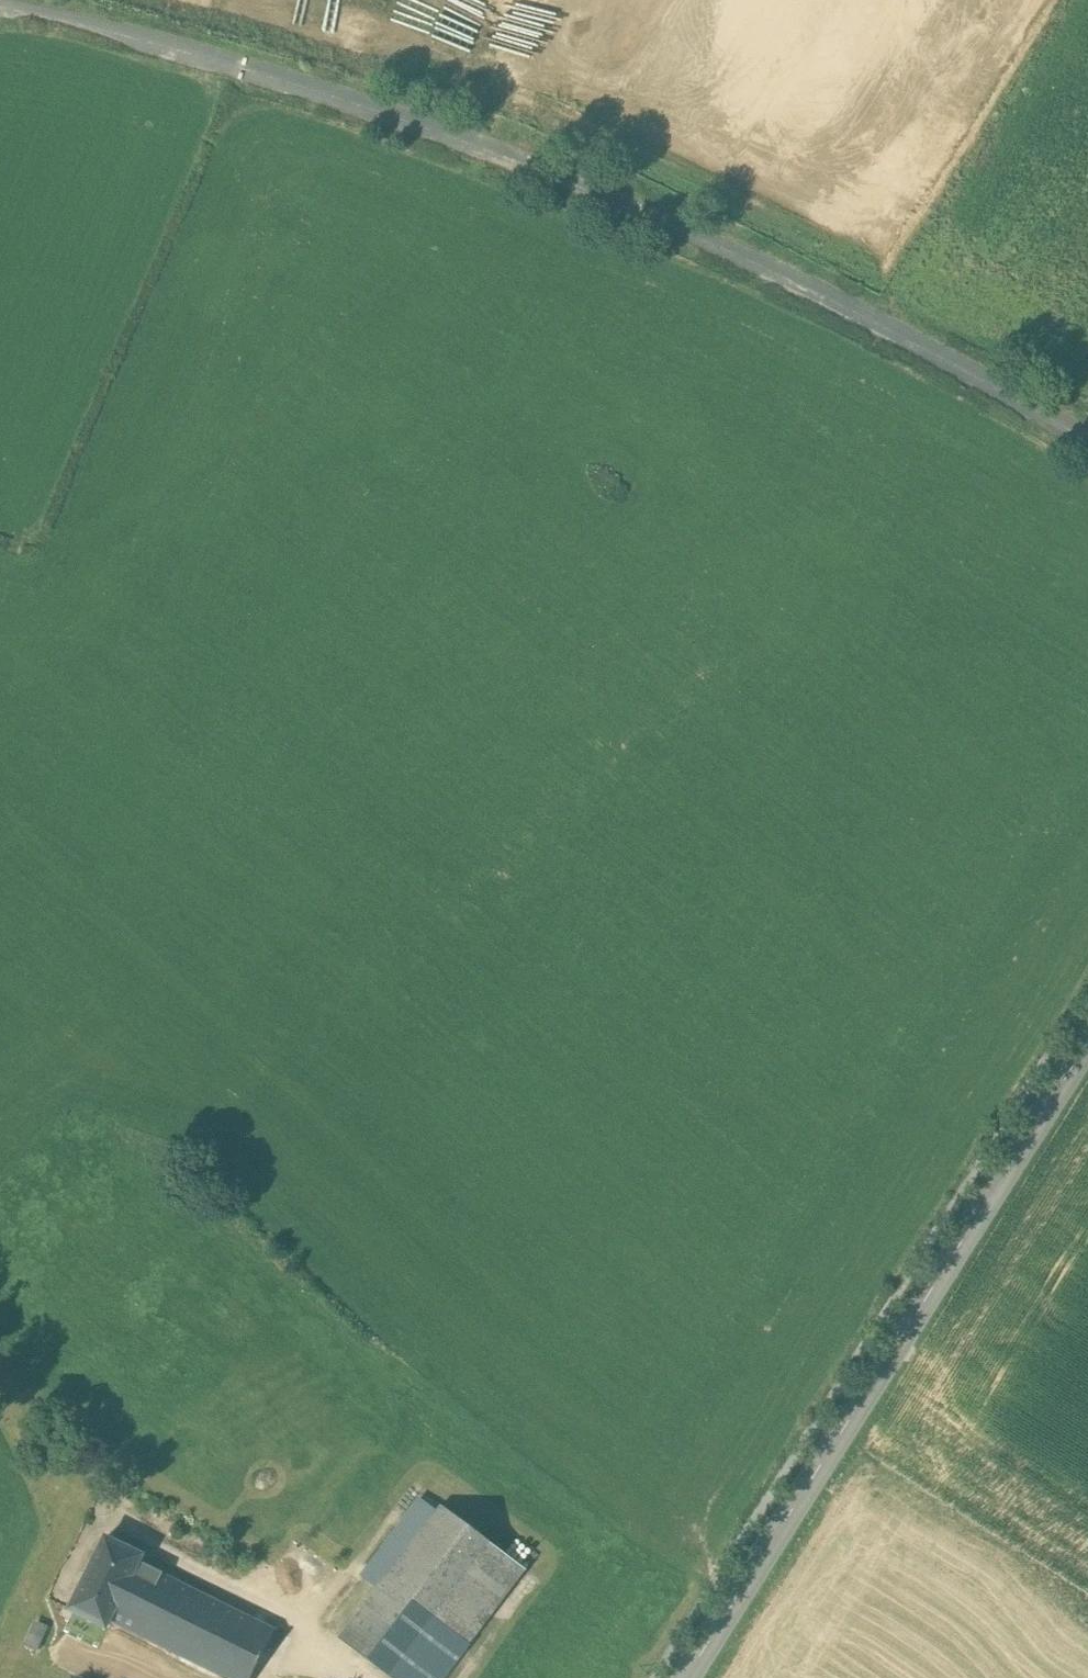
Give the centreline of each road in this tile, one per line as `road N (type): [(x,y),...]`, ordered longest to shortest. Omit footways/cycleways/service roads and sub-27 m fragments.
road 1 (tertiary): [(686,1677),(1087,1043)]
road 2 (track): [(125,1524),(0,1400)]

